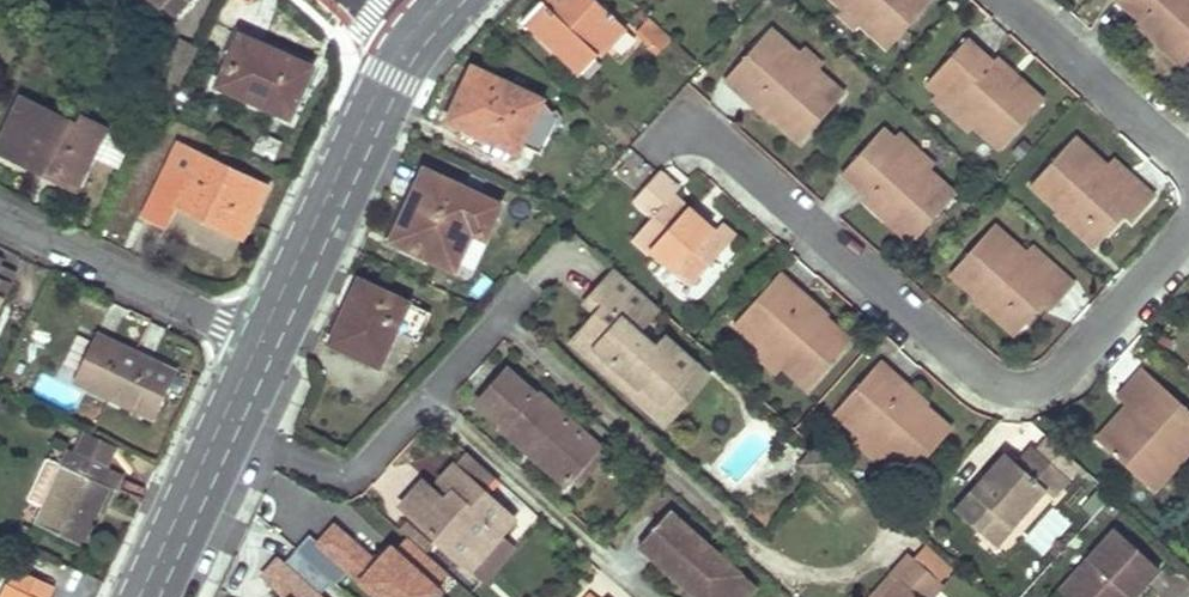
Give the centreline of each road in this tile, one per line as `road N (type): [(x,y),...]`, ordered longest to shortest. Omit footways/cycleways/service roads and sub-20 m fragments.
road 1 (residential): [(1188,227),(1067,369),(1040,387),(1010,391),(990,383),(717,142),(674,135),(648,155)]
road 2 (secondary): [(406,38),(259,340)]
road 3 (residential): [(424,400),(646,596)]
road 4 (residential): [(0,216),(259,340)]
road 5 (residential): [(1005,0),(1188,168)]
road 6 (residential): [(222,420),(351,478),(424,400)]
road 7 (secondary): [(222,420),(140,596)]
road 8 (residential): [(424,400),(527,287)]

